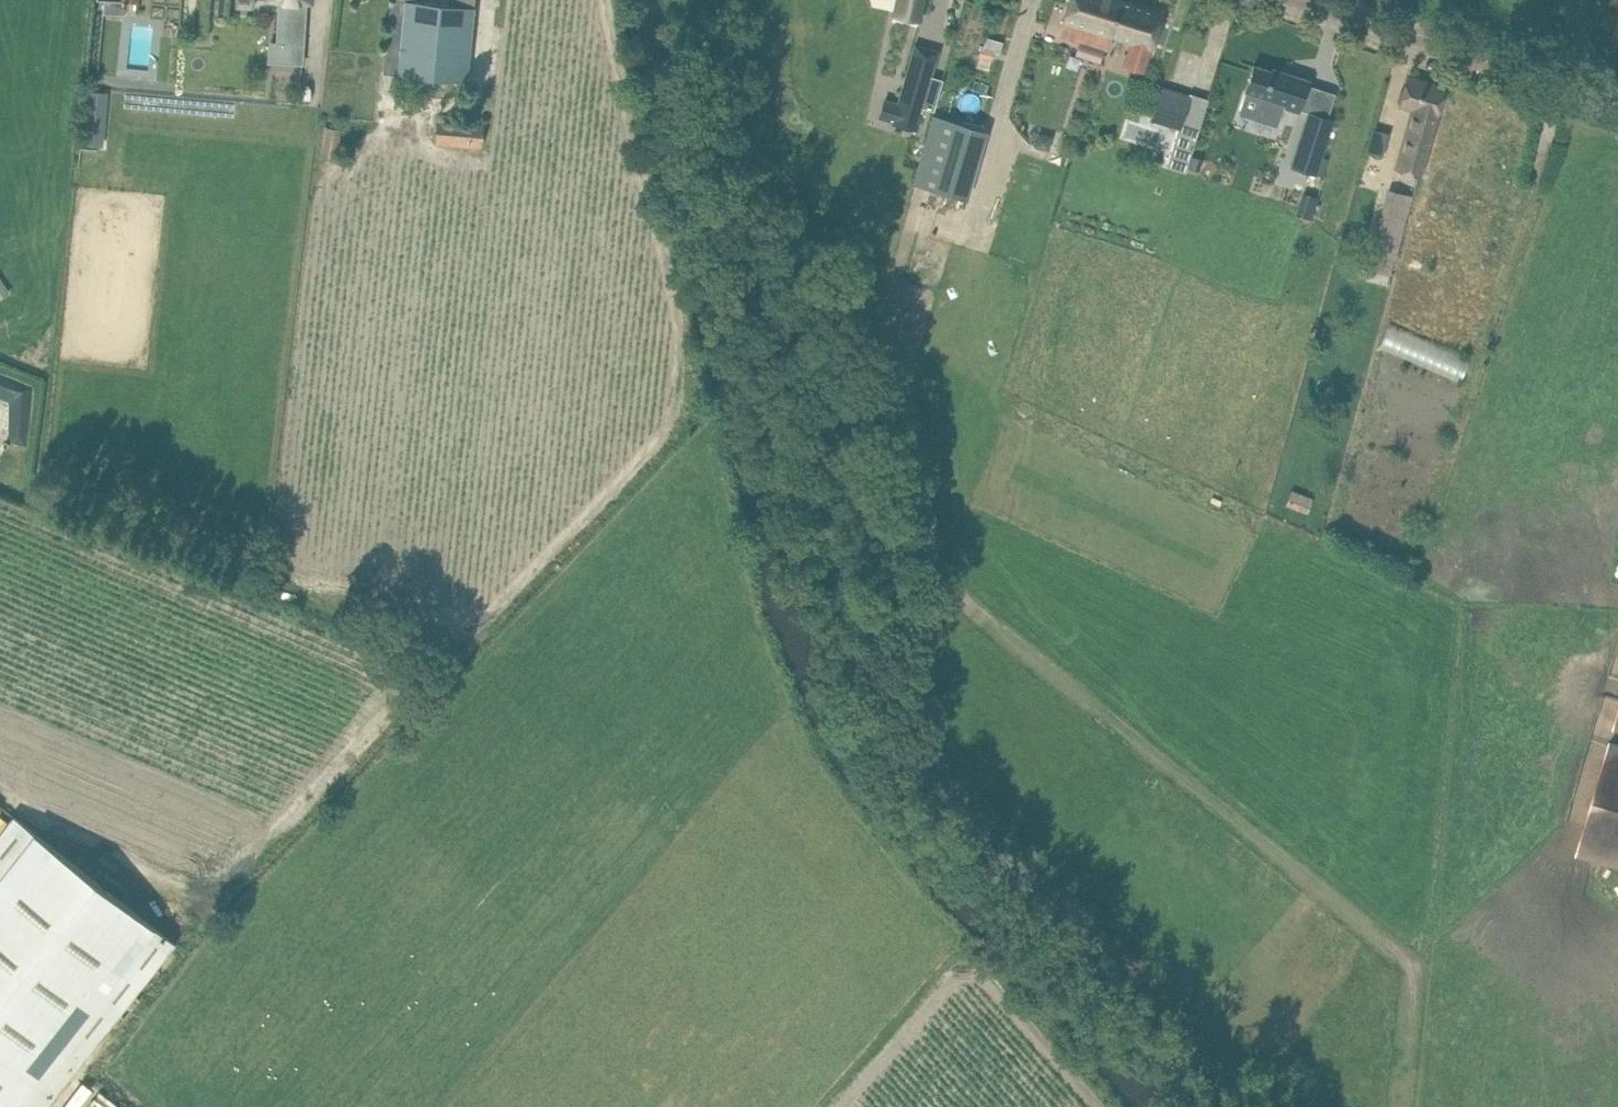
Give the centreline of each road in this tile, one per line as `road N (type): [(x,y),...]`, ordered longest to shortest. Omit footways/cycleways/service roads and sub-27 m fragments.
road 1 (track): [(1266,1106),(1022,837),(928,712),(926,553),(892,367),(860,285),(798,177),(742,109),(742,0)]
road 2 (secondary): [(1617,104),(1294,0)]

